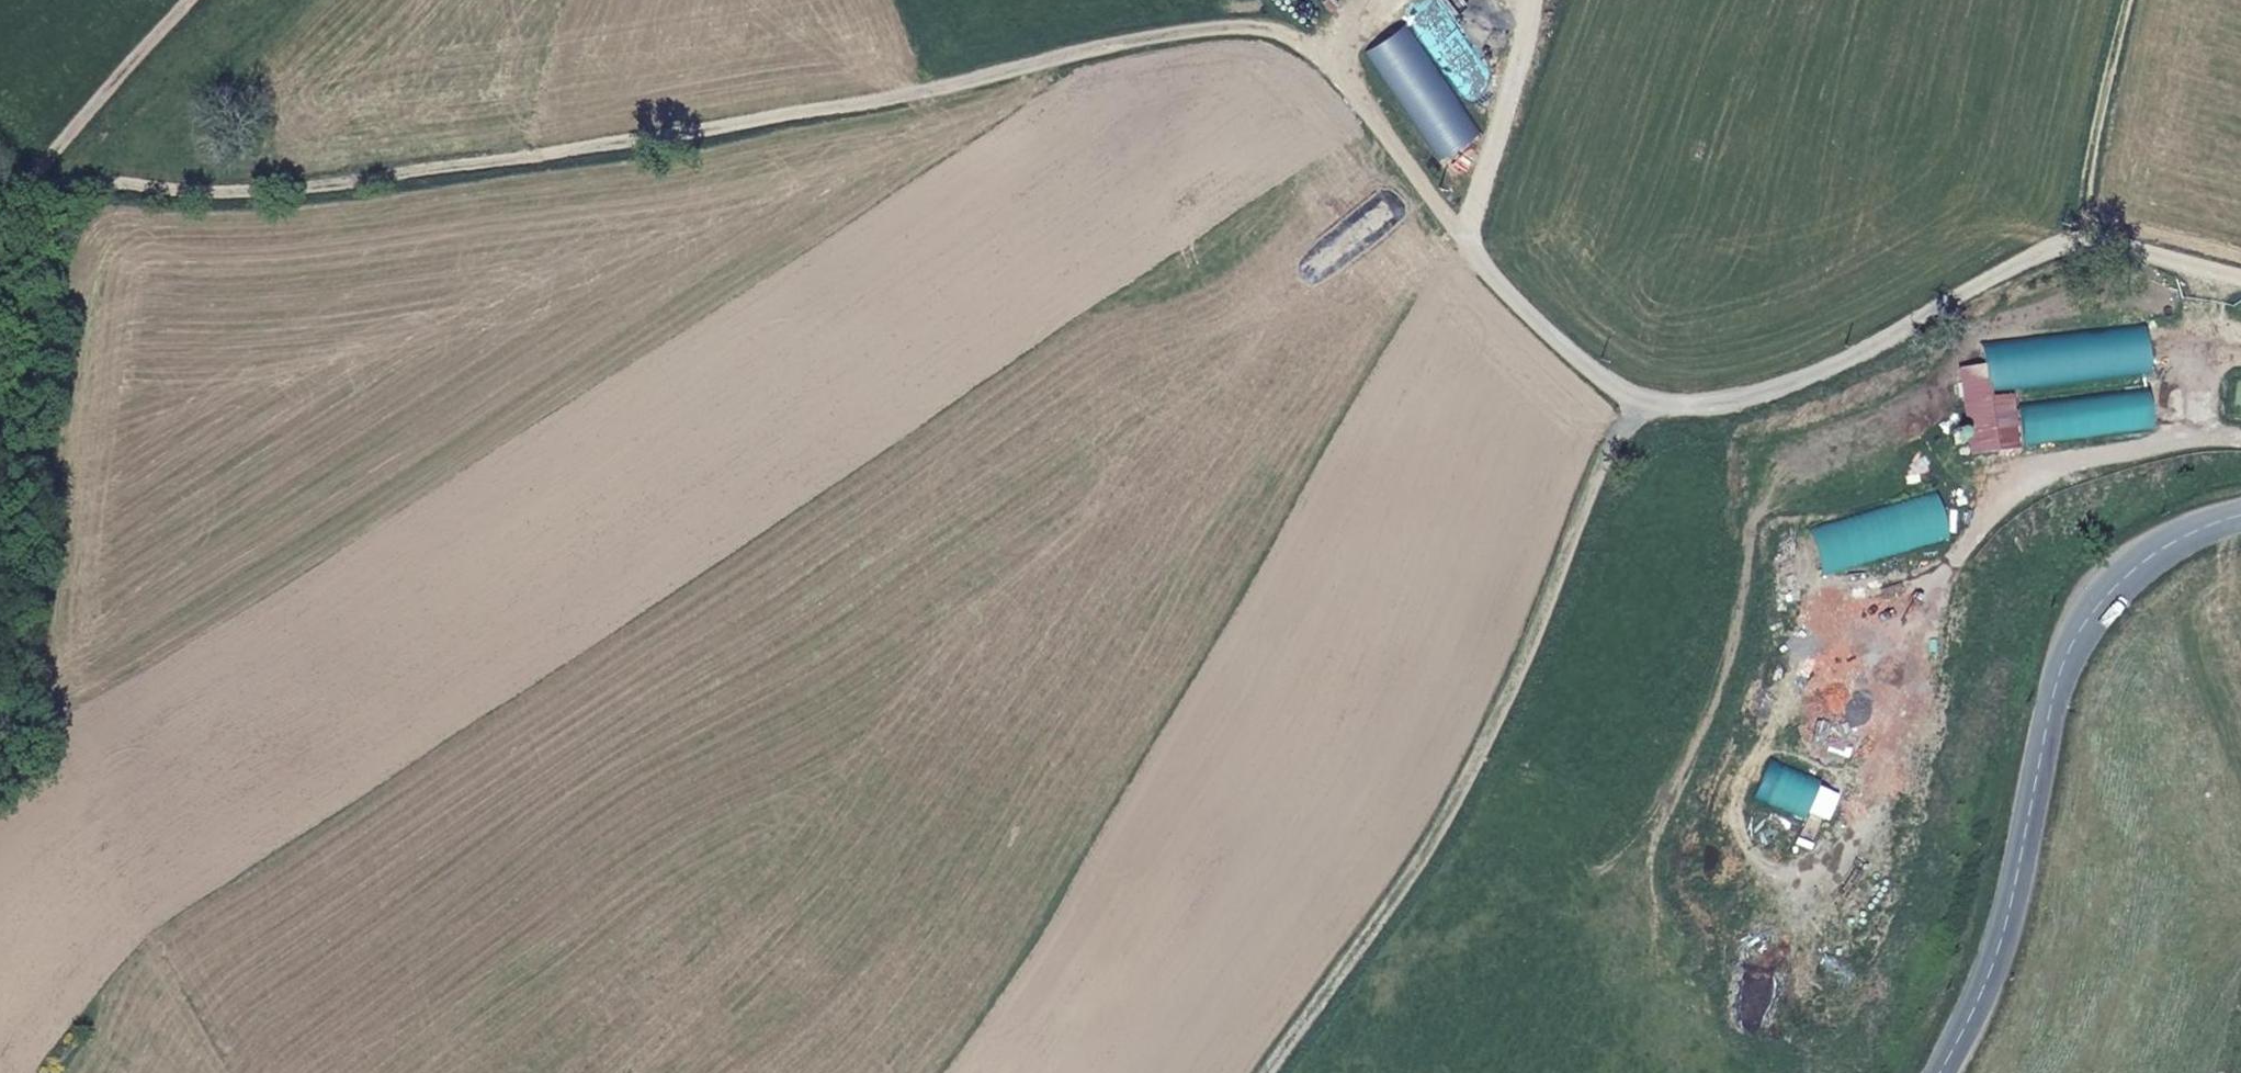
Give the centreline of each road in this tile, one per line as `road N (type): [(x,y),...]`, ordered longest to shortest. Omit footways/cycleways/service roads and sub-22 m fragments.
road 1 (track): [(37,184),(324,189),(925,96),(1142,43),(1247,31),(1294,40),(1337,81),(1494,274),(1628,397)]
road 2 (track): [(1628,397),(1590,437),(1508,683),(1441,823),(1268,1072)]
road 3 (secondary): [(1940,1072),(2011,946),(2061,680),(2114,589),(2209,527),(2240,520)]
road 4 (track): [(1628,397),(1646,410),(1679,411),(1765,399),(1873,355),(2074,244),(2240,280)]

